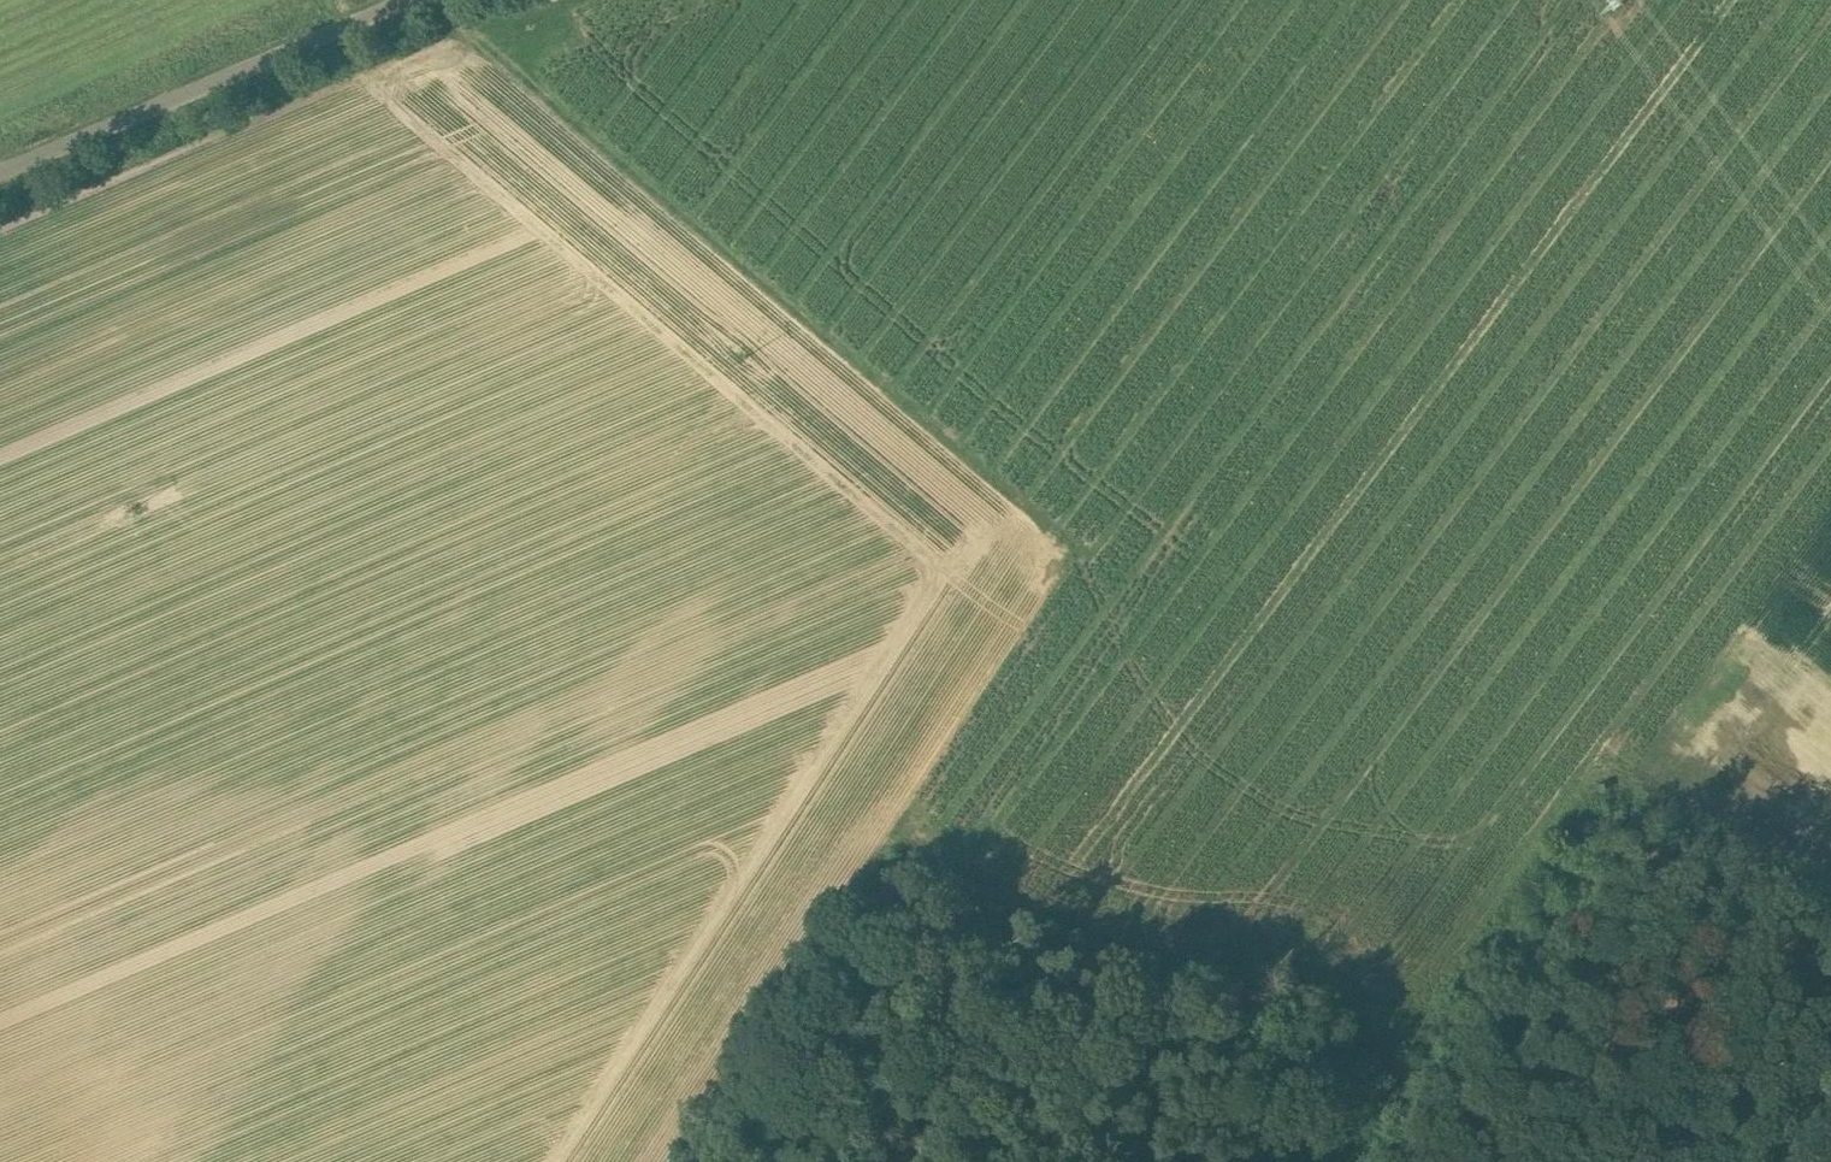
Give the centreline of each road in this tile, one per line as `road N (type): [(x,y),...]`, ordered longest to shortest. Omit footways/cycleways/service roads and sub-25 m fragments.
road 1 (unclassified): [(0,173),(407,0)]

